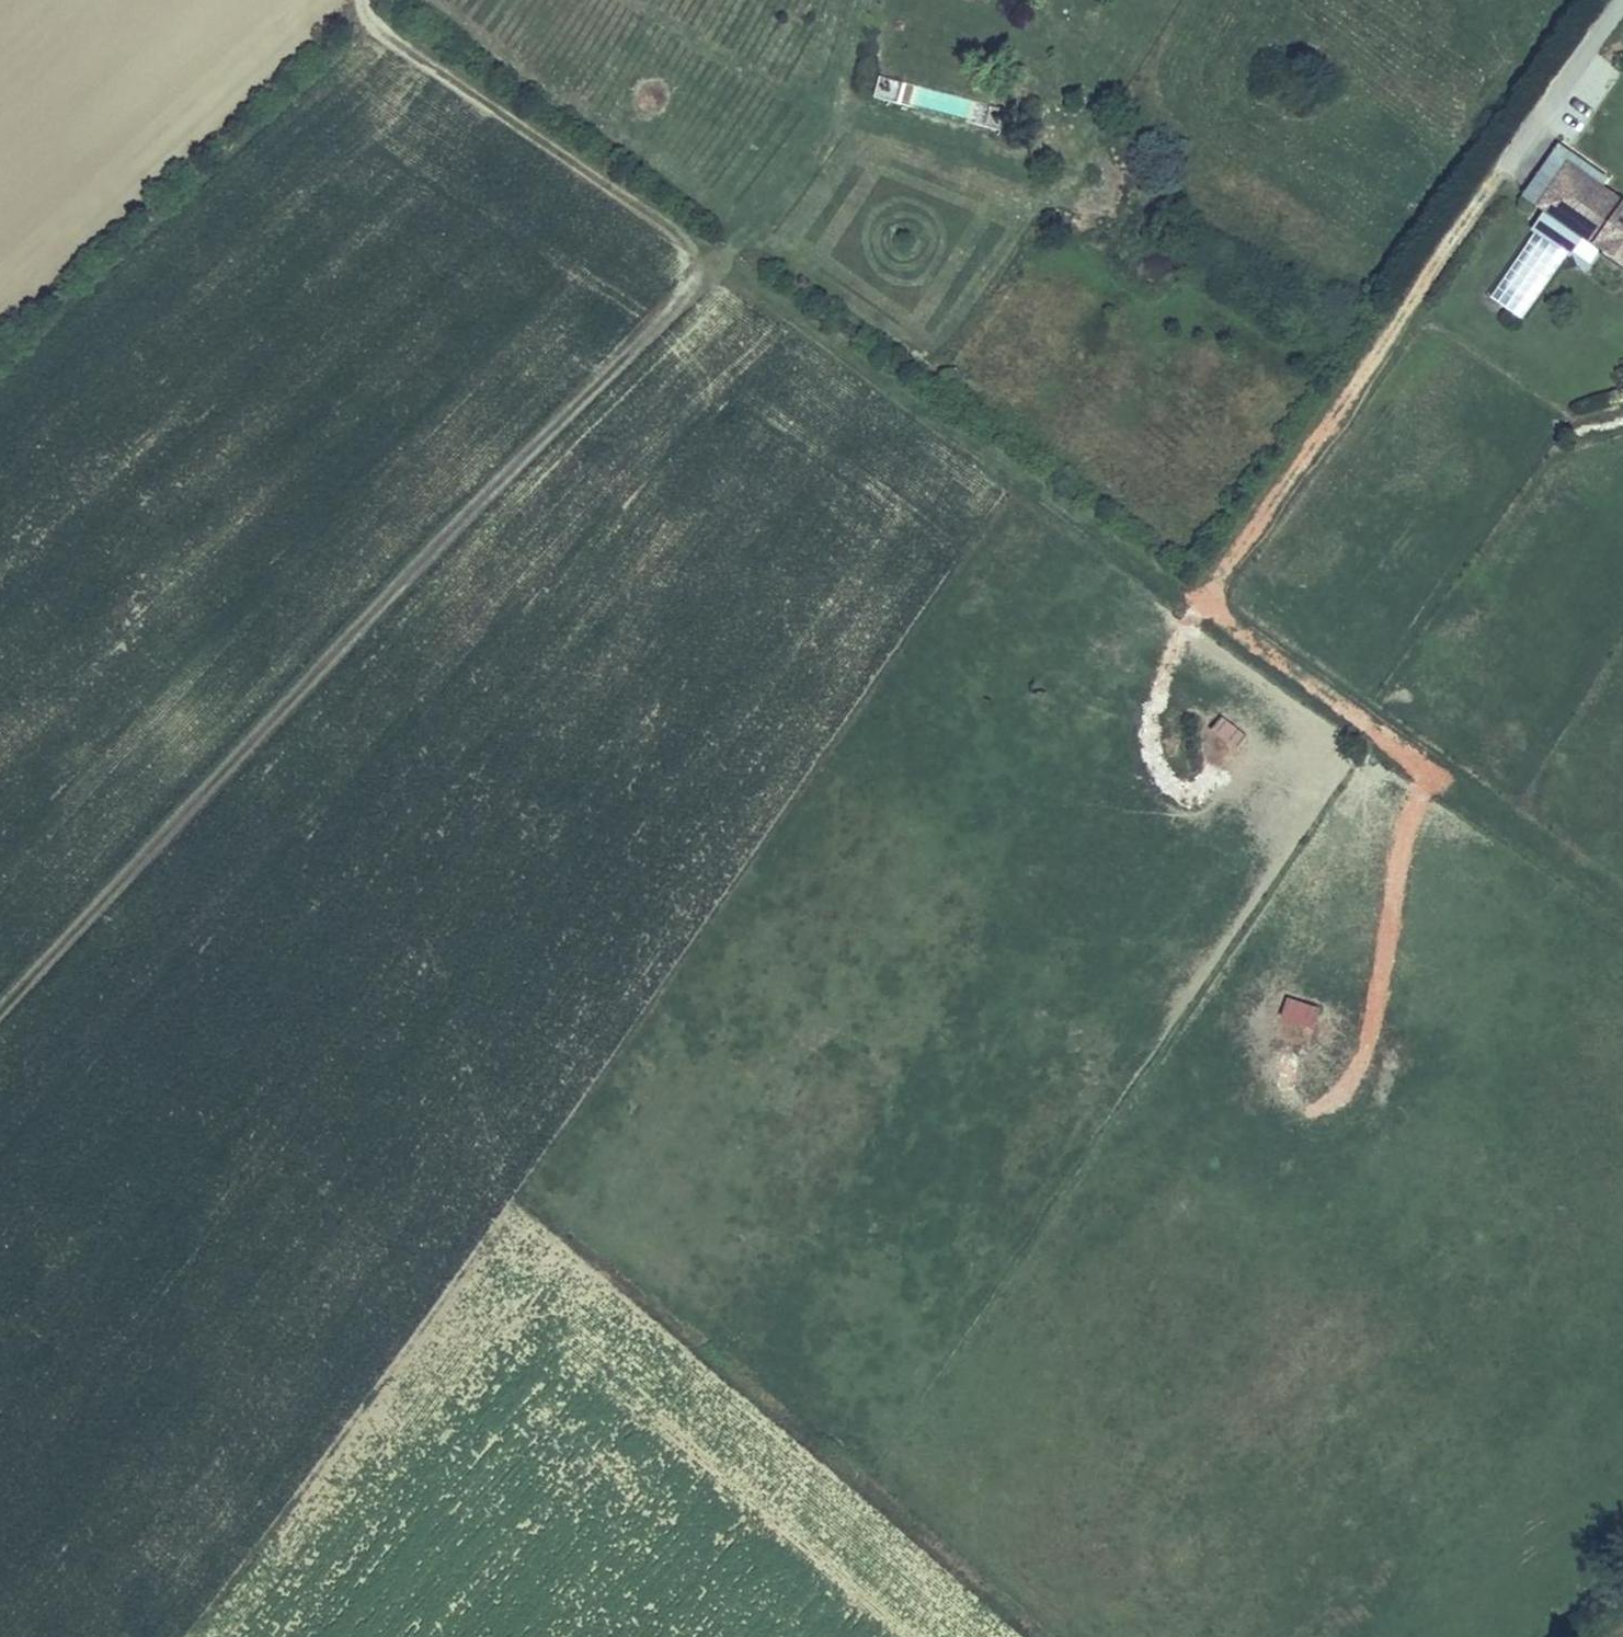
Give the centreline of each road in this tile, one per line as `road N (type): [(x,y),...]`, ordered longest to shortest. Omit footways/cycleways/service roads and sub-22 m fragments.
road 1 (track): [(0,1011),(837,150),(863,0)]
road 2 (track): [(1612,0),(1172,600)]
road 3 (track): [(1622,889),(1195,570)]

